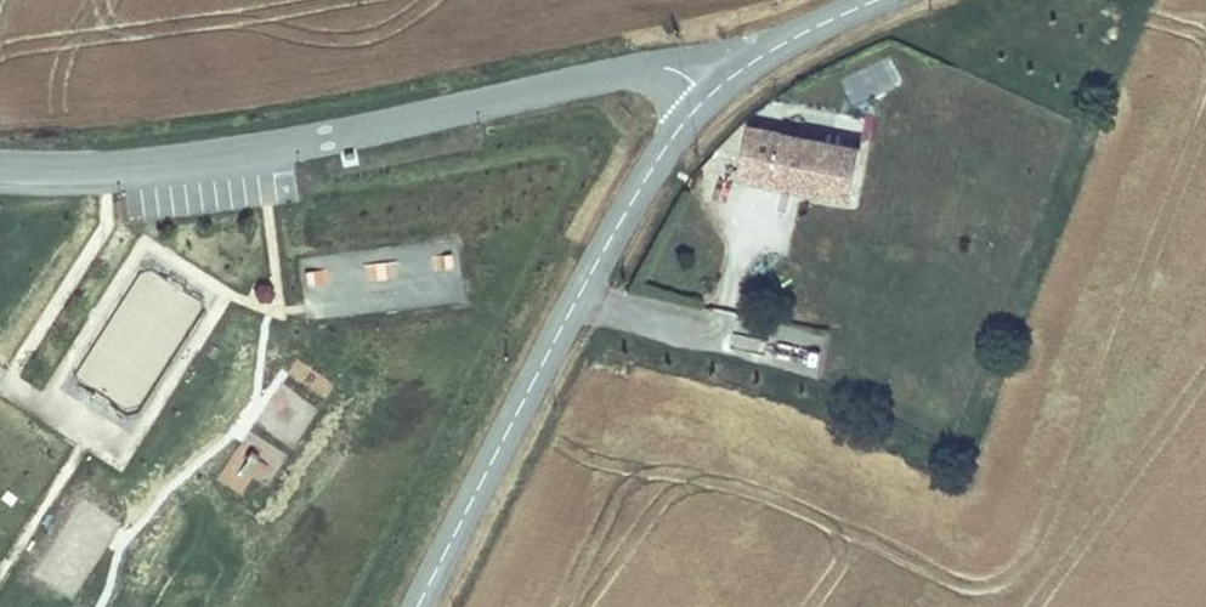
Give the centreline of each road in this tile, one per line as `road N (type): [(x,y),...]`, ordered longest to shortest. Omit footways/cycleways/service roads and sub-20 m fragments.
road 1 (residential): [(0,167),(68,170),(245,149),(653,67),(678,72),(707,97)]
road 2 (tertiary): [(418,606),(595,266),(666,146),(707,97)]
road 3 (tertiary): [(707,97),(752,62),(877,0)]

